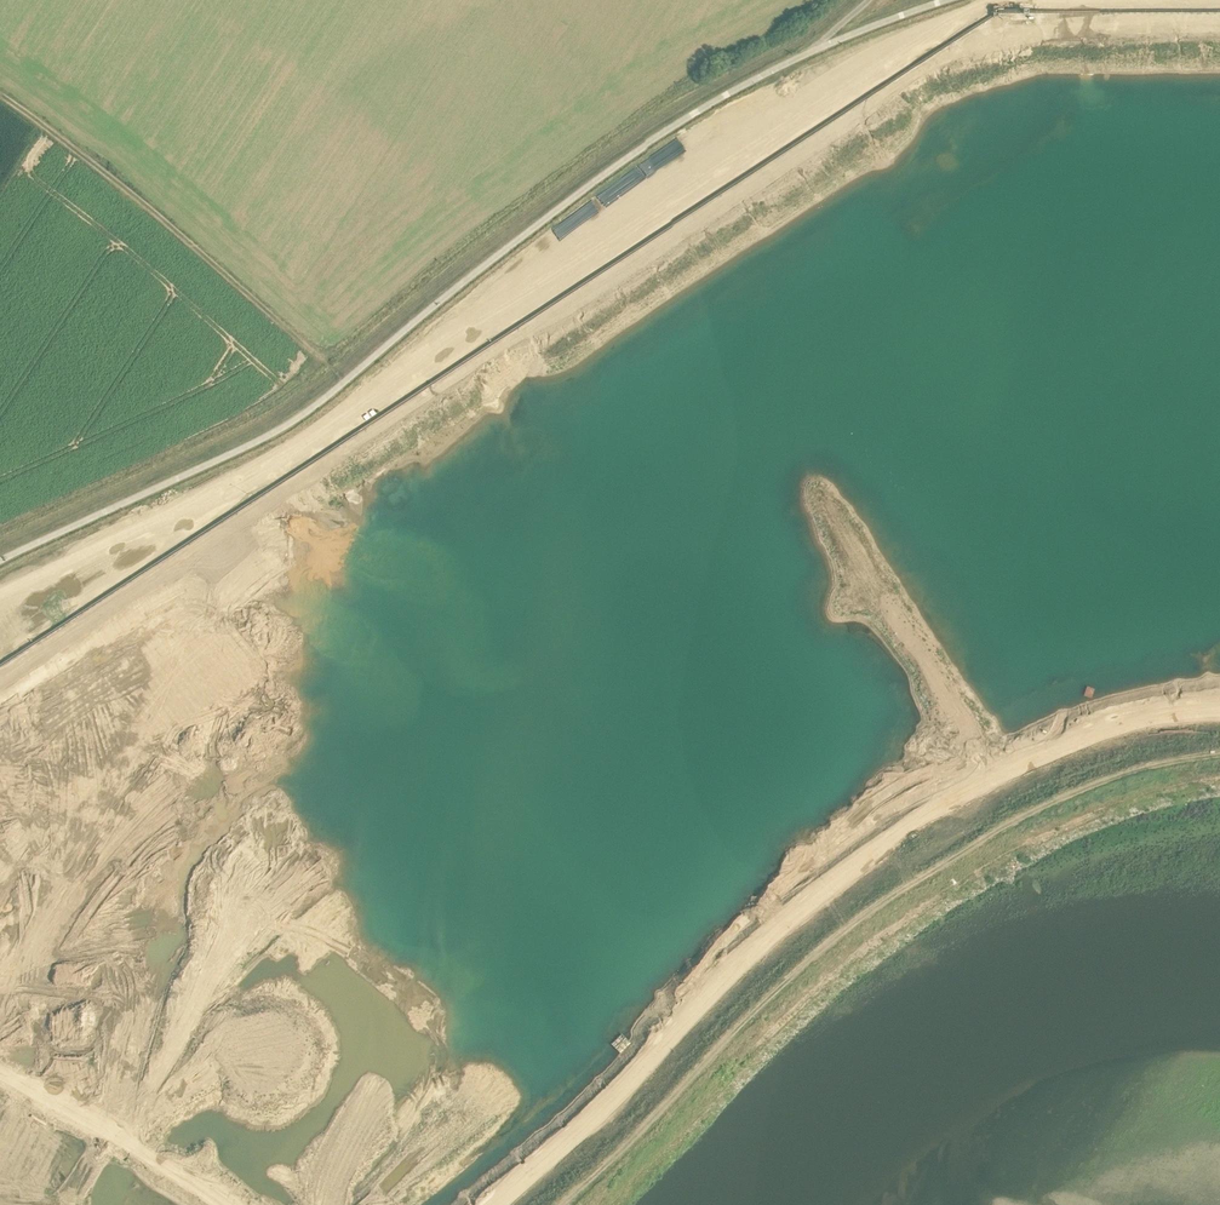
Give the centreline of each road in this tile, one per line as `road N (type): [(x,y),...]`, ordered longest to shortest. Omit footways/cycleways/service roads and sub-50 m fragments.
road 1 (track): [(488,1204),(623,1090),(813,898),(1033,760),(1191,704),(1219,704)]
road 2 (track): [(1219,758),(1124,777),(982,842),(894,900),(790,979),(561,1204)]
road 3 (track): [(0,99),(165,225),(325,363)]
road 4 (track): [(325,363),(482,230),(627,126)]

